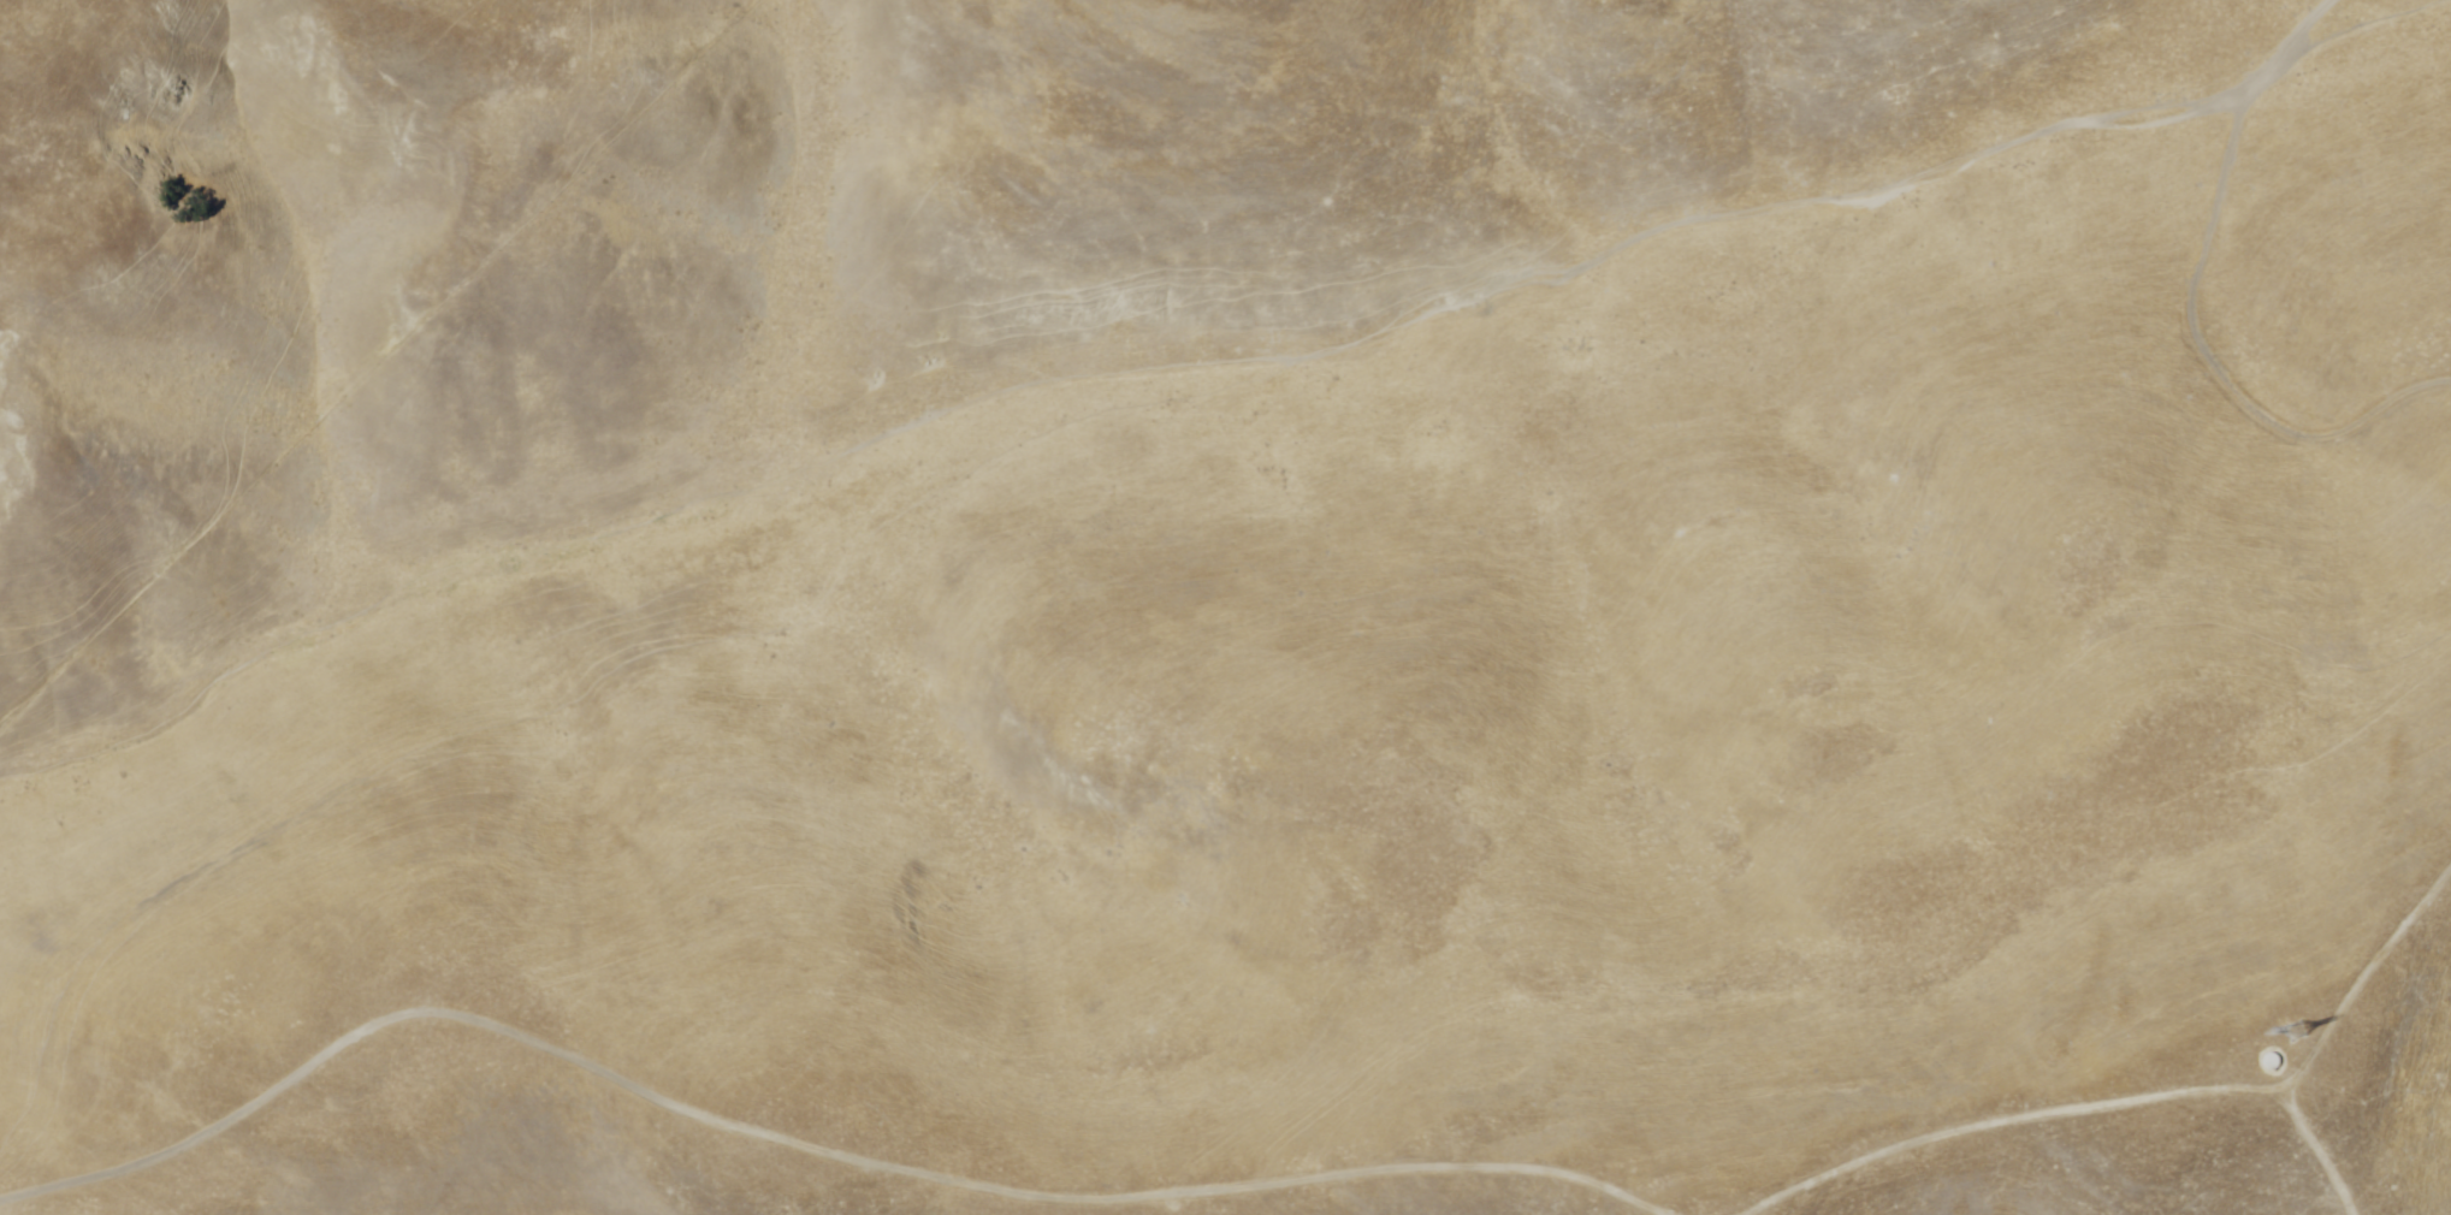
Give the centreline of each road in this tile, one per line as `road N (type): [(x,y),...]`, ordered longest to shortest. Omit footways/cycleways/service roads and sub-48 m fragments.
road 1 (track): [(2450,390),(2426,386),(2316,448),(2268,429),(2203,363),(2178,313),(2201,262),(2249,89),(2290,32),(2328,0)]

